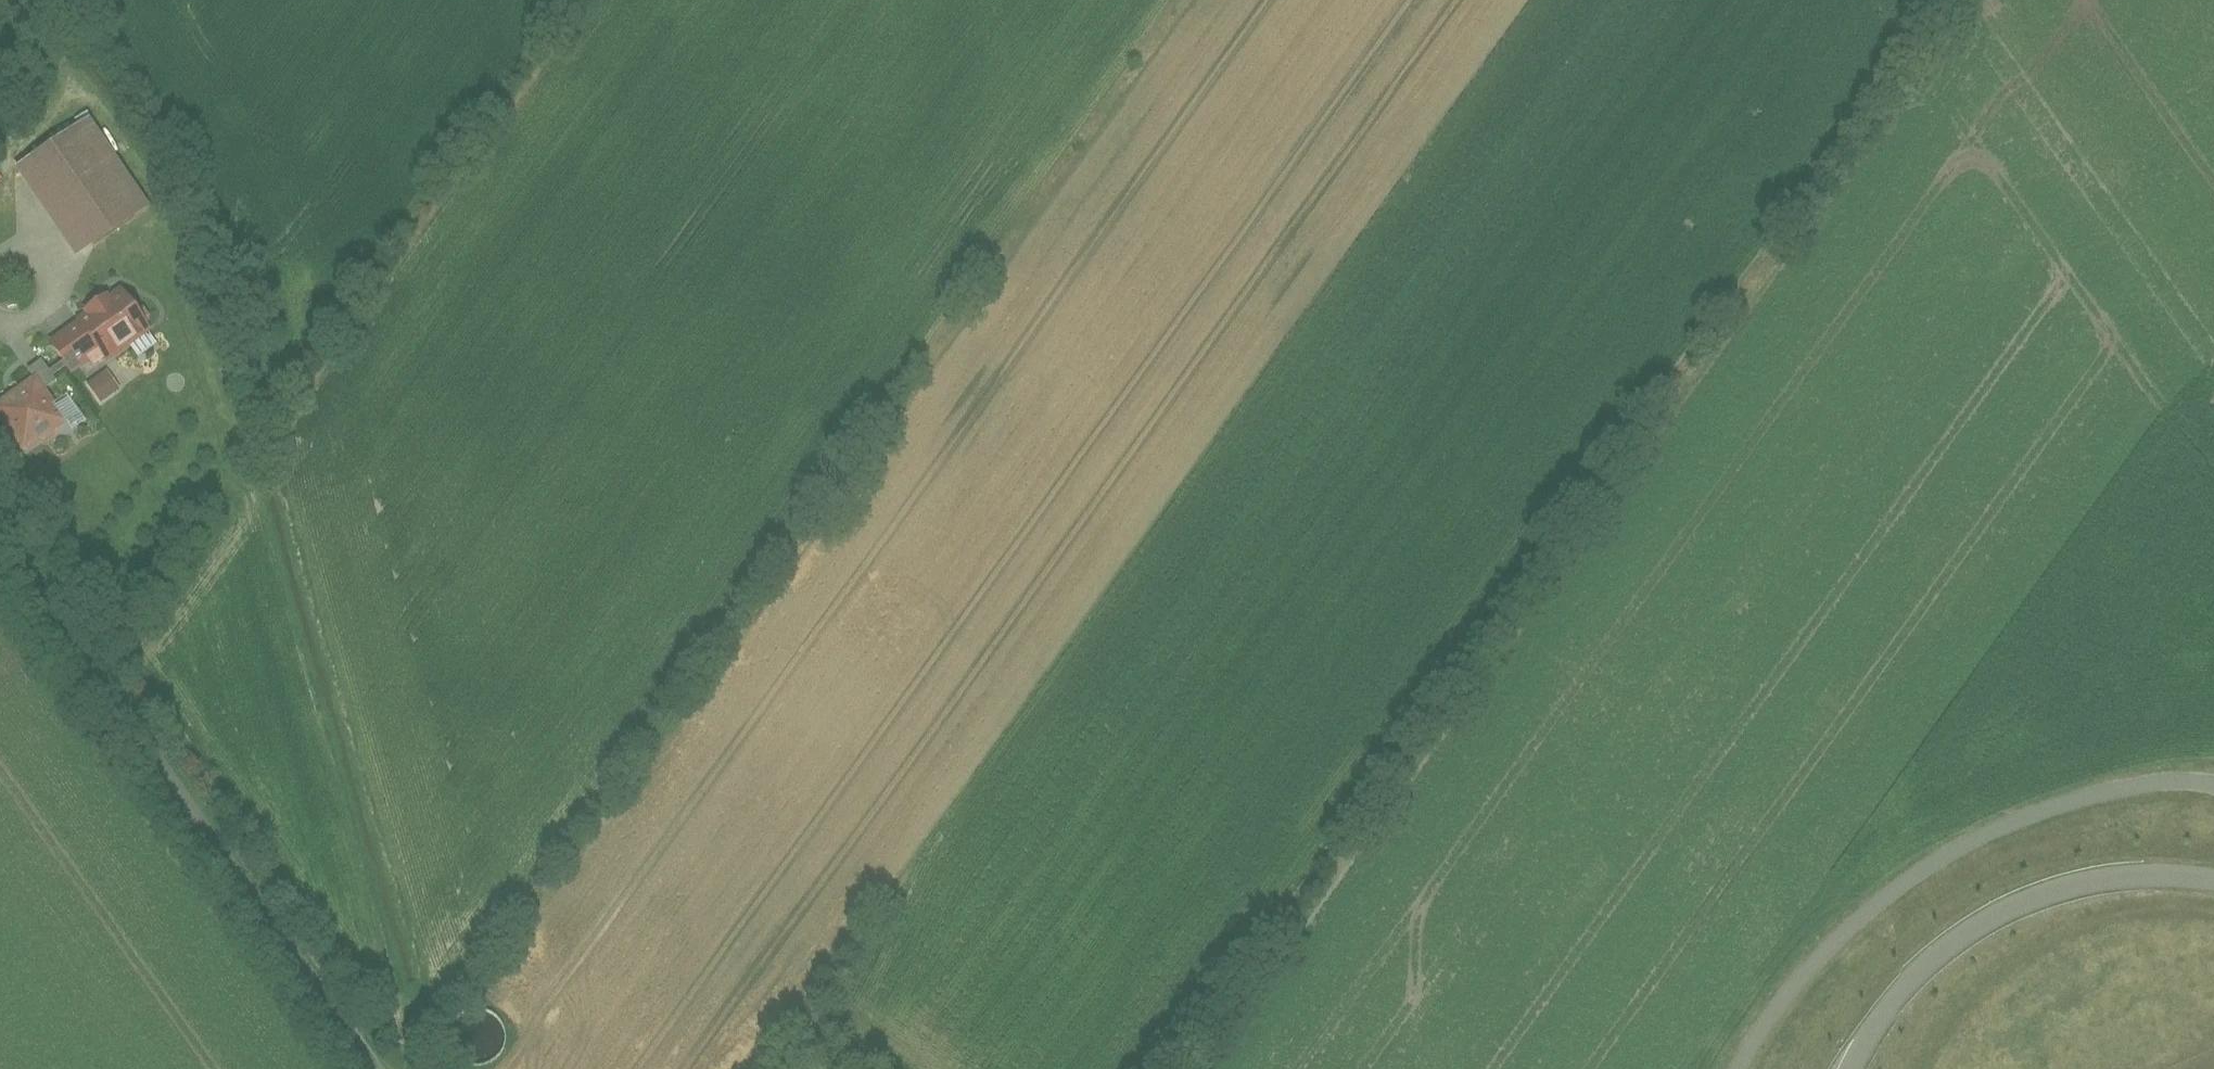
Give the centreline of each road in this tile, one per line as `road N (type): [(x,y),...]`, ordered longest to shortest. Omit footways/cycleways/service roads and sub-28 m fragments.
road 1 (residential): [(0,527),(388,1068)]
road 2 (residential): [(1742,1068),(1797,986),(1836,944),(1957,852),(2116,793),(2213,784)]
road 3 (unclassified): [(1864,1068),(1922,985),(2019,914),(2116,882),(2213,884)]

